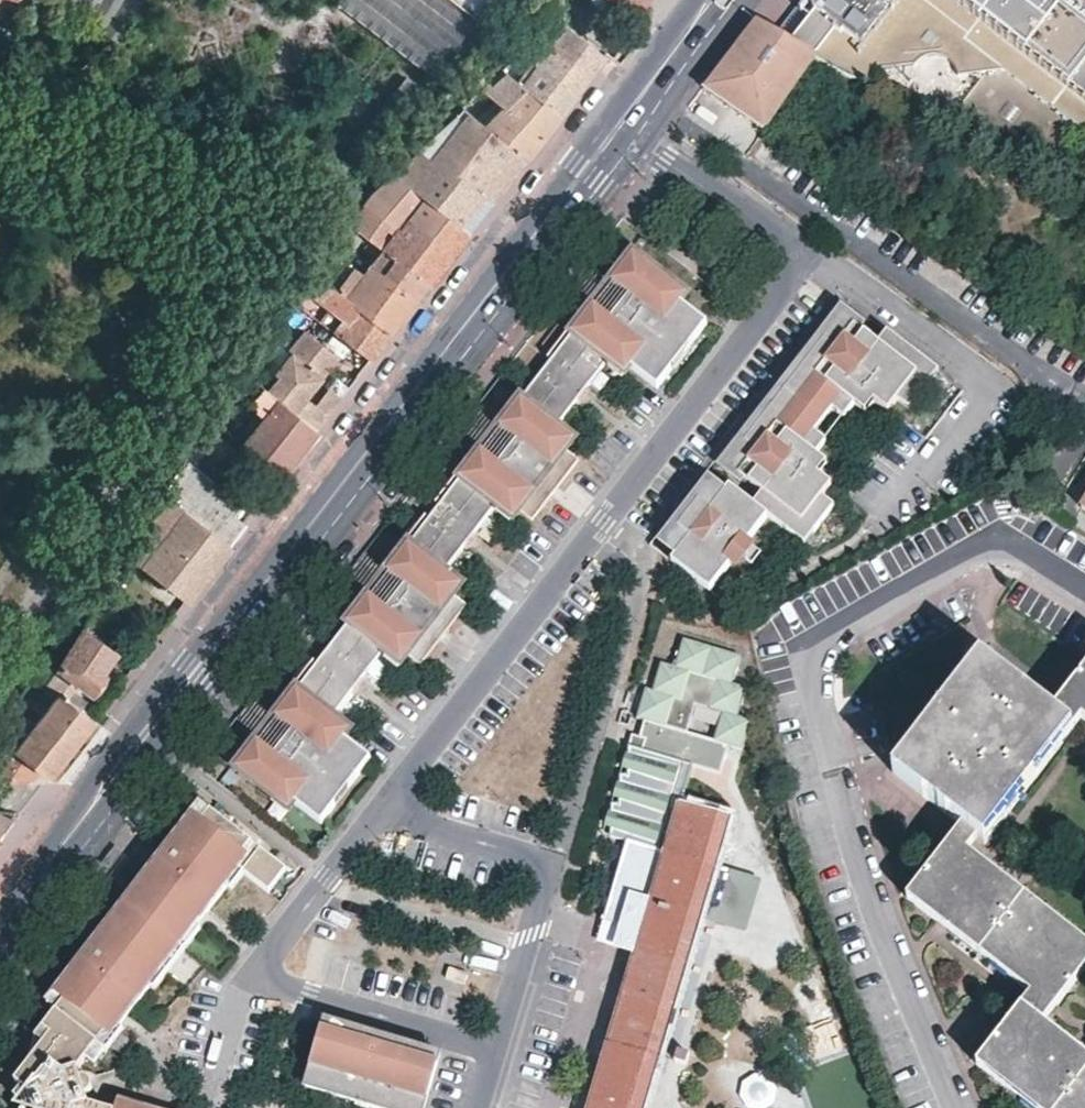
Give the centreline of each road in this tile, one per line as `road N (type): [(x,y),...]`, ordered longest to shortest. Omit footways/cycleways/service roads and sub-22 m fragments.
road 1 (secondary): [(623,131),(0,932)]
road 2 (residential): [(623,131),(763,222),(790,246),(788,270),(387,803)]
road 3 (residential): [(1084,398),(646,102)]
road 4 (residential): [(387,803),(252,970),(499,1050)]
road 5 (residential): [(553,864),(499,1050)]
road 6 (residential): [(553,864),(421,824),(387,803)]
road 7 (secondary): [(721,0),(646,102)]

